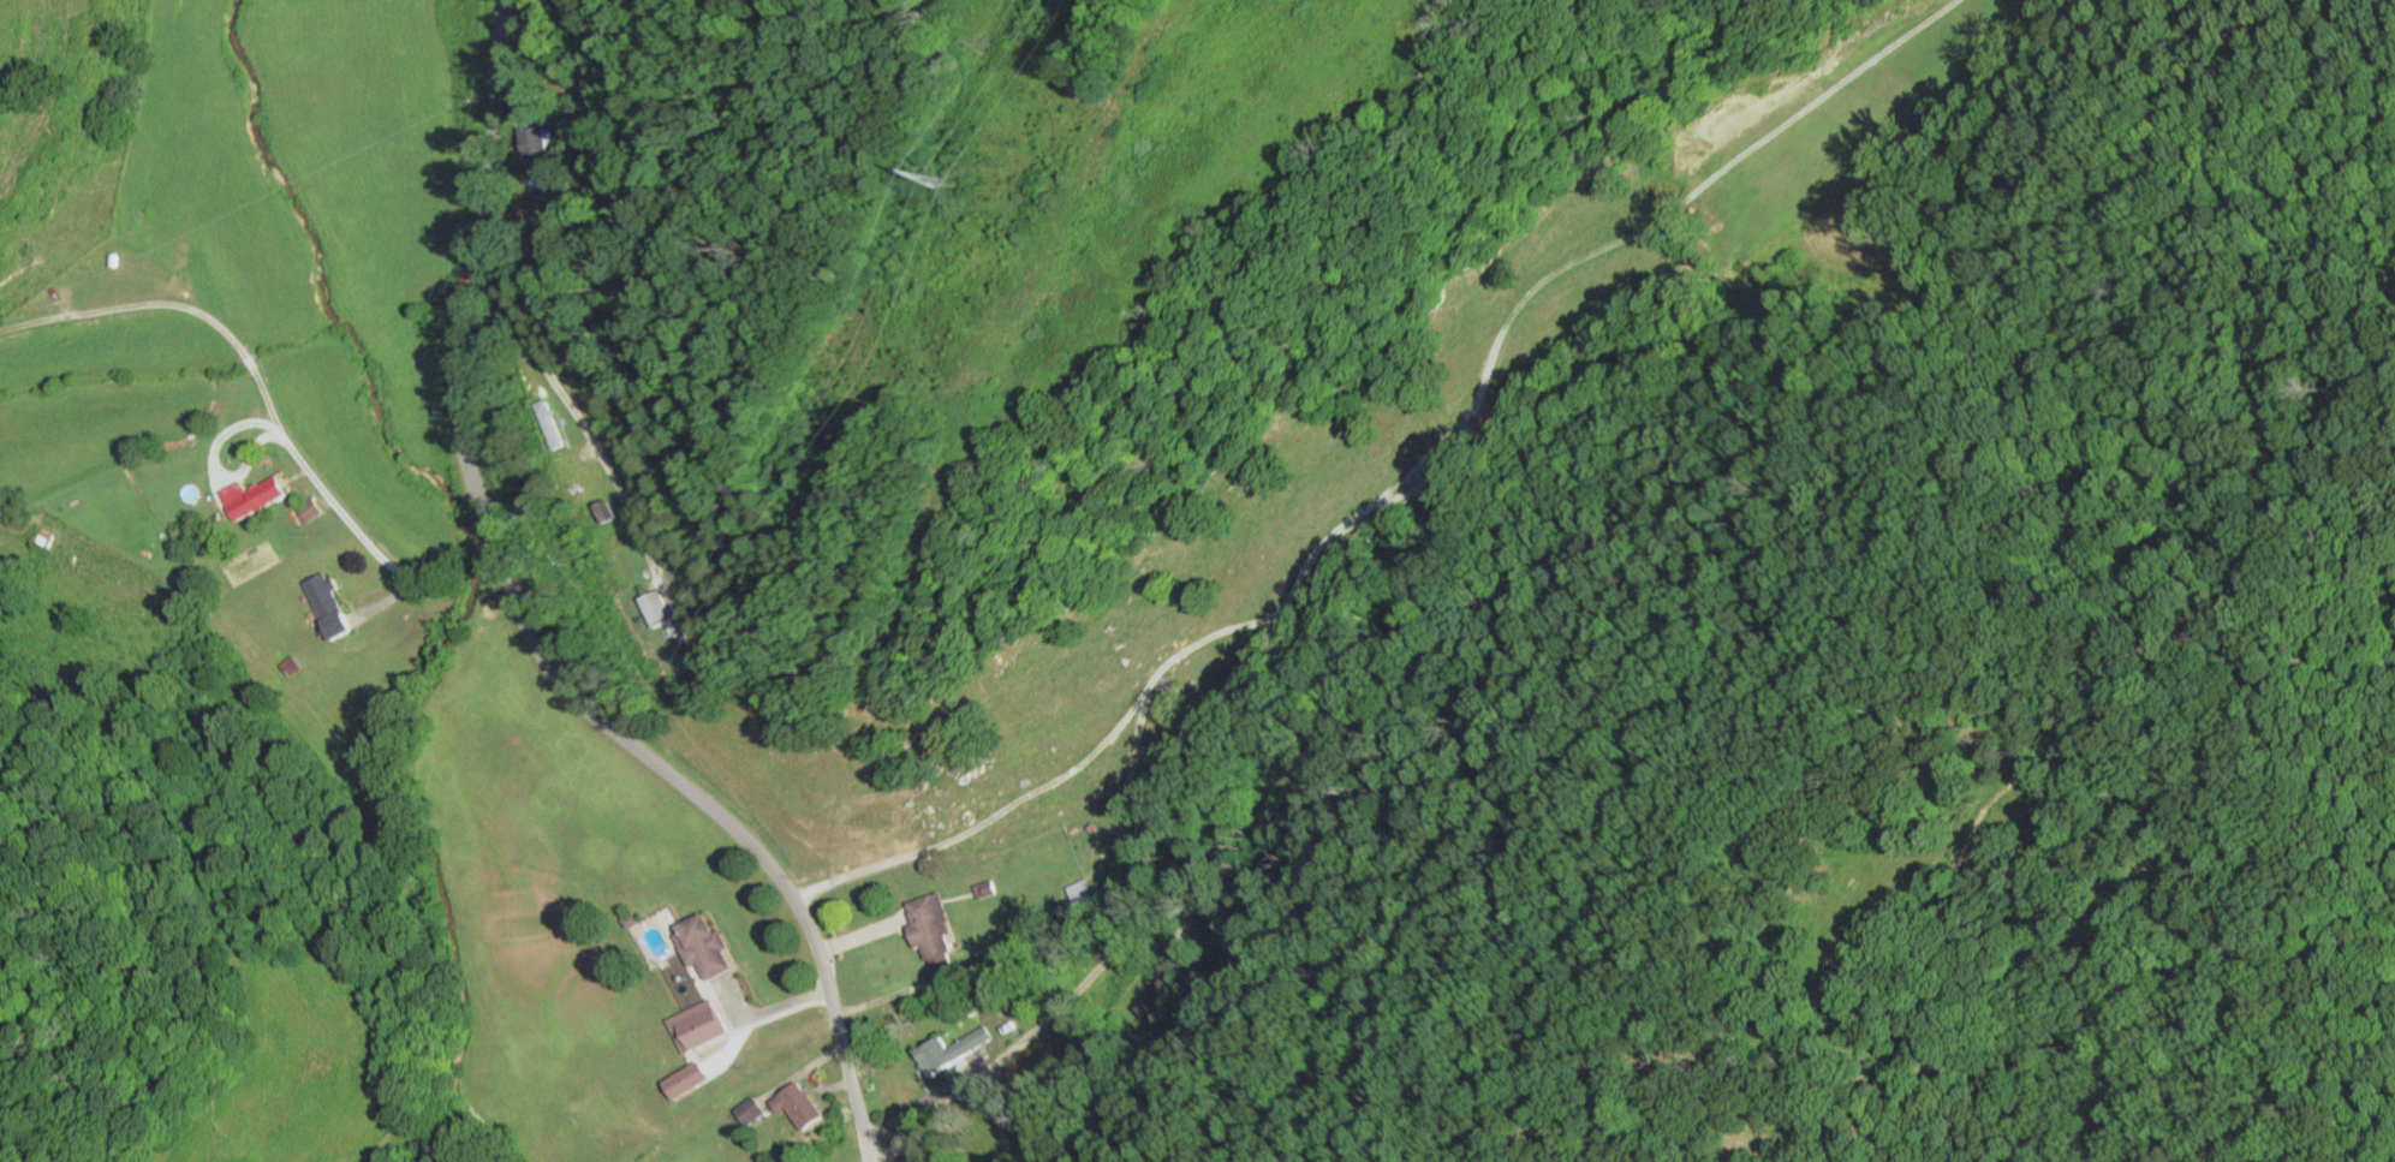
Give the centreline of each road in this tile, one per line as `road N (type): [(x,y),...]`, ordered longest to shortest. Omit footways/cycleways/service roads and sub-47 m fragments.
road 1 (tertiary): [(872,1161),(830,979),(790,889),(743,833),(553,672),(478,491),(460,407),(494,174),(508,0)]
road 2 (residential): [(757,0),(830,171)]

